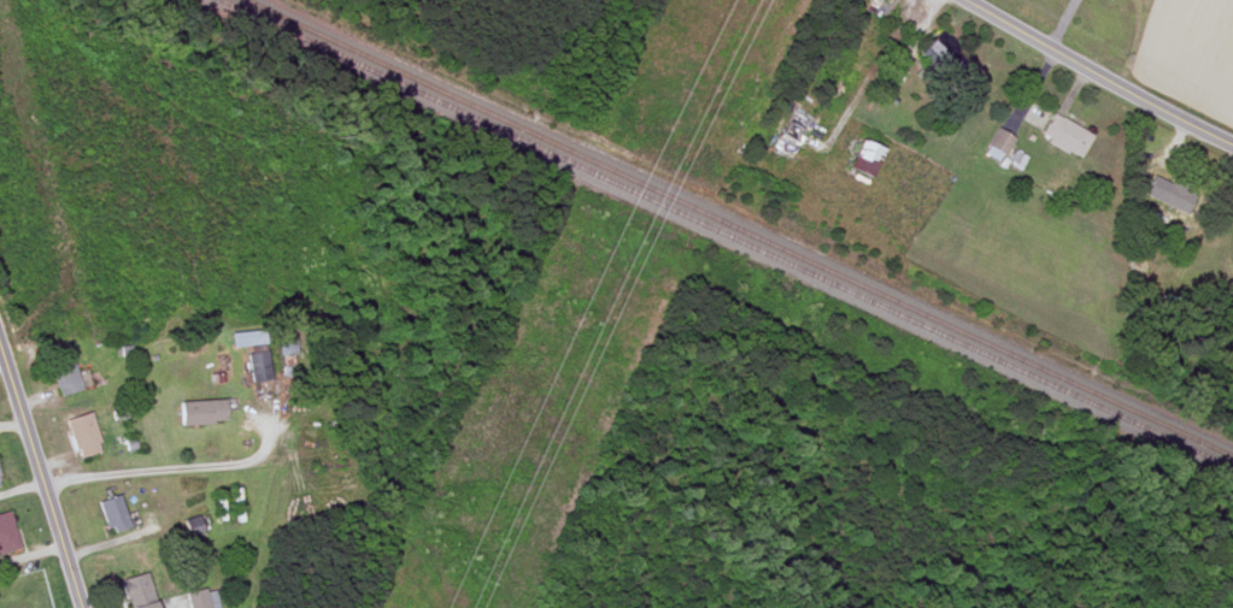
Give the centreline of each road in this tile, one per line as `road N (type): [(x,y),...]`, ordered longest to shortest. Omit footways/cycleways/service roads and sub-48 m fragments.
road 1 (tertiary): [(965,0),(1232,143)]
road 2 (secondary): [(82,607),(0,350)]

